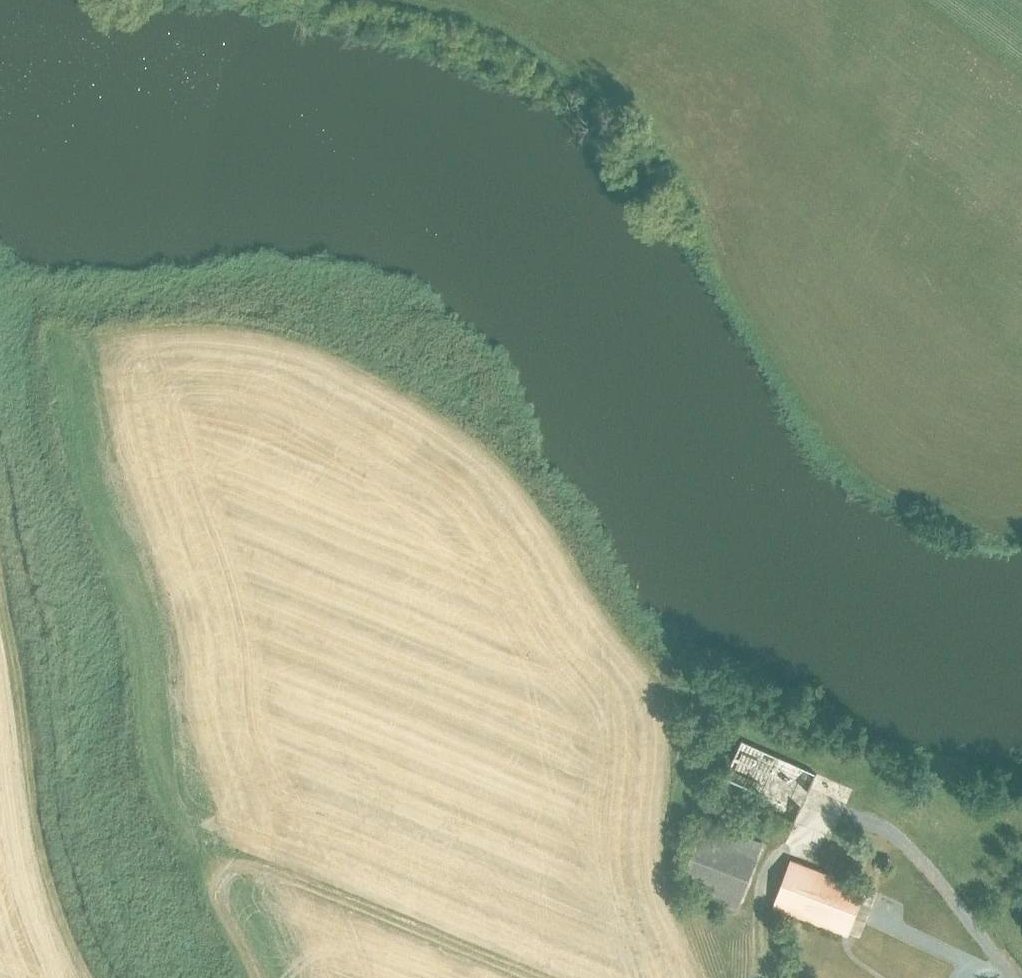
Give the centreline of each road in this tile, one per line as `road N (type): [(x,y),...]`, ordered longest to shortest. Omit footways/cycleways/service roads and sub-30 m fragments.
road 1 (track): [(535,977),(238,864),(220,870),(212,896),(247,977)]
road 2 (track): [(89,977),(44,857),(0,568)]
road 3 (track): [(1018,977),(895,837),(874,825),(840,821)]
road 4 (track): [(789,854),(761,901),(758,977)]

